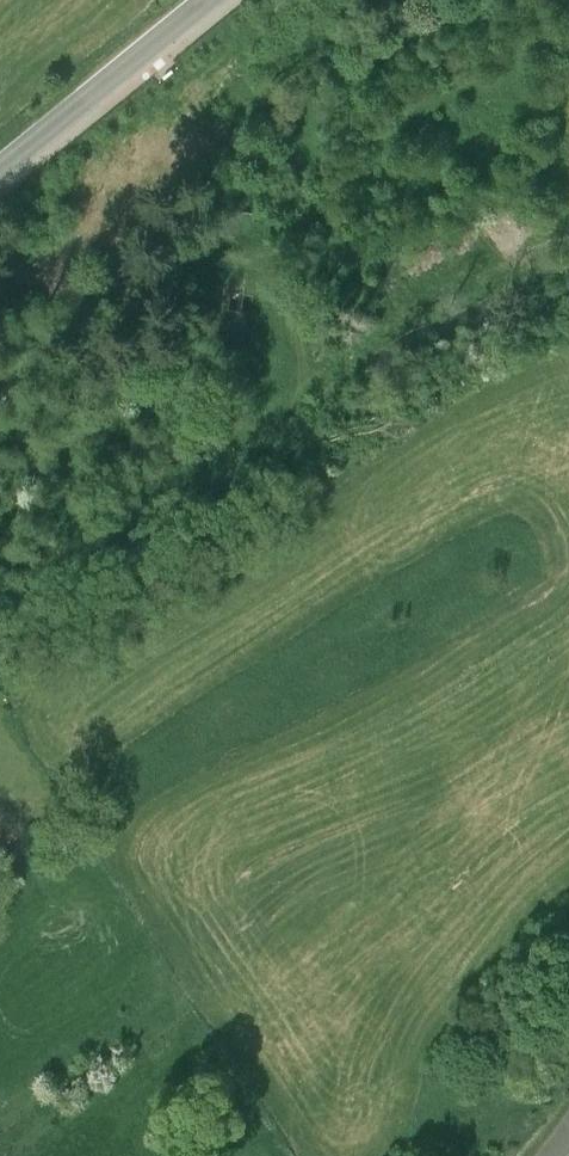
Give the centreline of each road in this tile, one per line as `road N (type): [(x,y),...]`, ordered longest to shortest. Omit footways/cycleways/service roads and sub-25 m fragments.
road 1 (tertiary): [(203,0),(0,167)]

